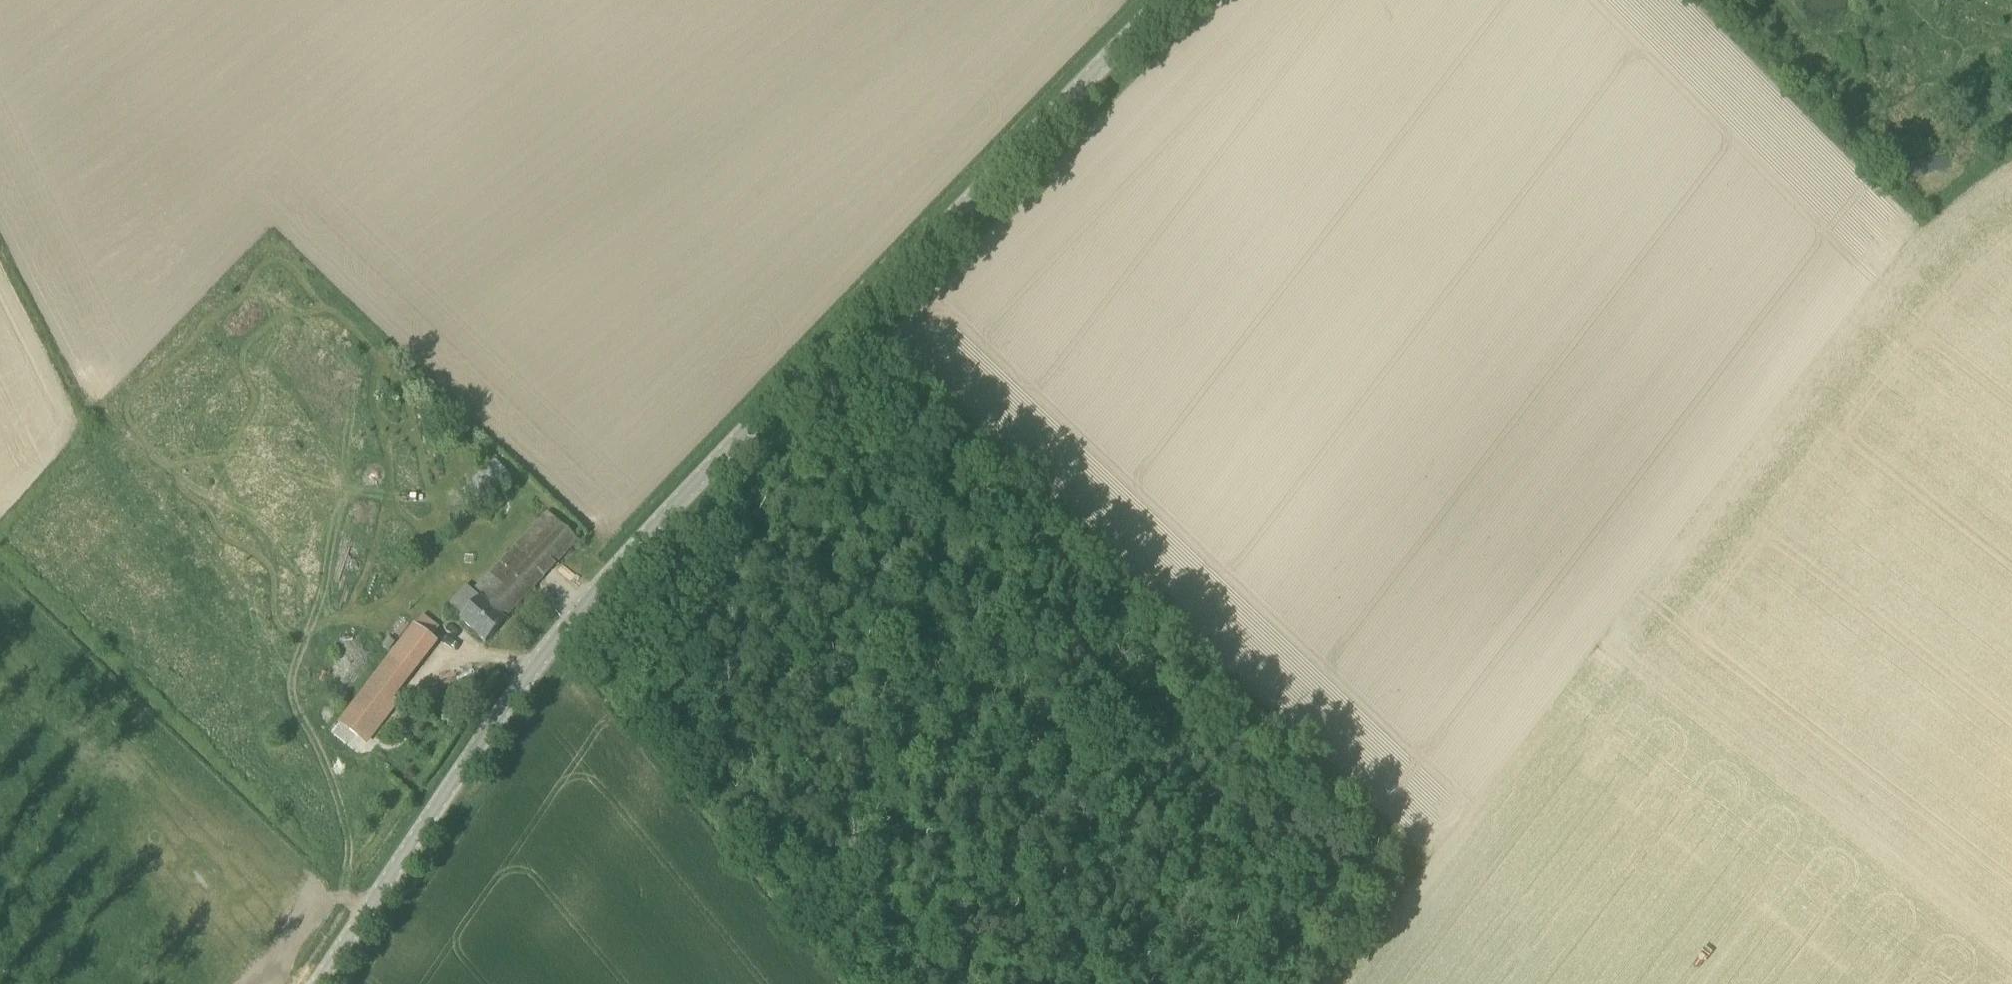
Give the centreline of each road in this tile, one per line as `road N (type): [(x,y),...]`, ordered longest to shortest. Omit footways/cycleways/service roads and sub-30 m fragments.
road 1 (unclassified): [(325,983),(534,675),(630,550),(1165,0)]

